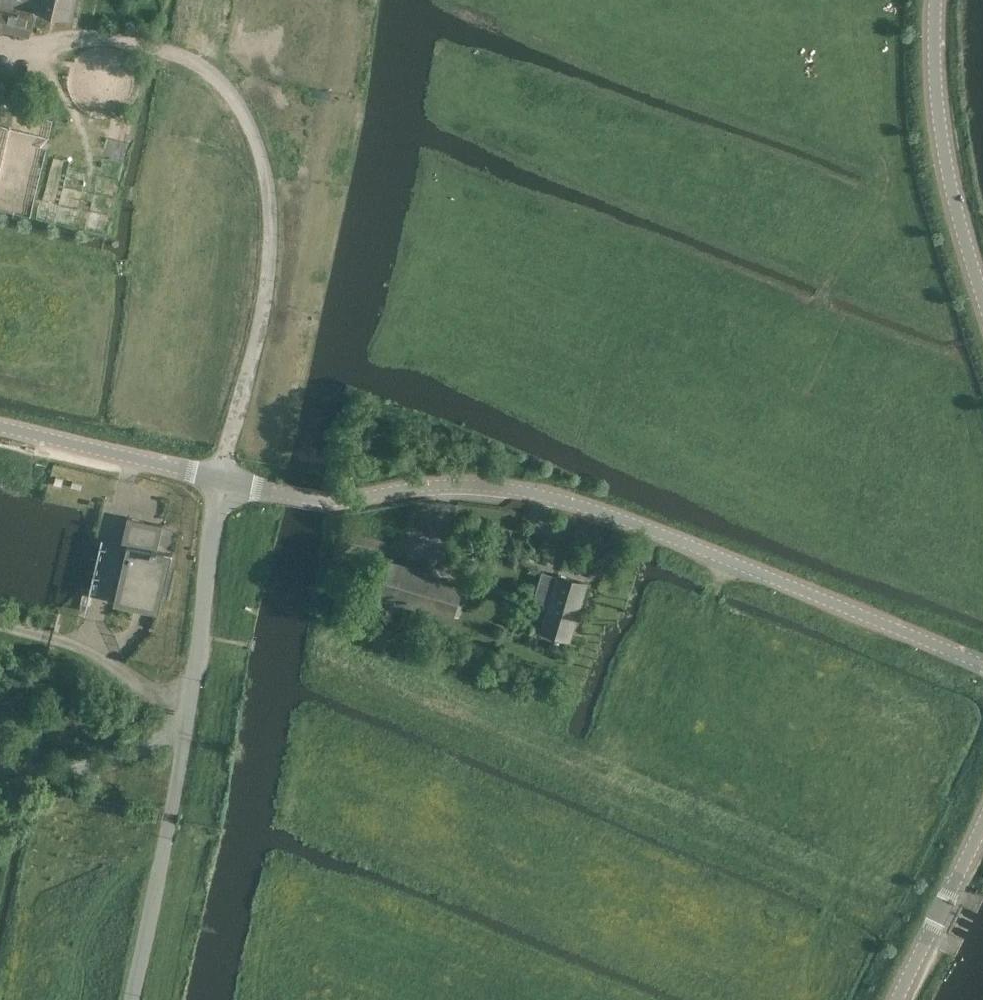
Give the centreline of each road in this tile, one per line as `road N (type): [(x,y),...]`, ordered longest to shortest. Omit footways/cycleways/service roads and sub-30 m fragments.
road 1 (unclassified): [(224,479),(336,502),(425,485),(529,490),(598,508),(982,663)]
road 2 (track): [(224,479),(271,252),(257,138),(226,87),(176,54),(110,39),(53,46)]
road 3 (unclassified): [(134,999),(224,479)]
road 4 (tertiary): [(982,287),(948,158),(940,0)]
road 5 (unclassified): [(224,479),(0,427)]
road 6 (tertiary): [(896,999),(982,823)]

